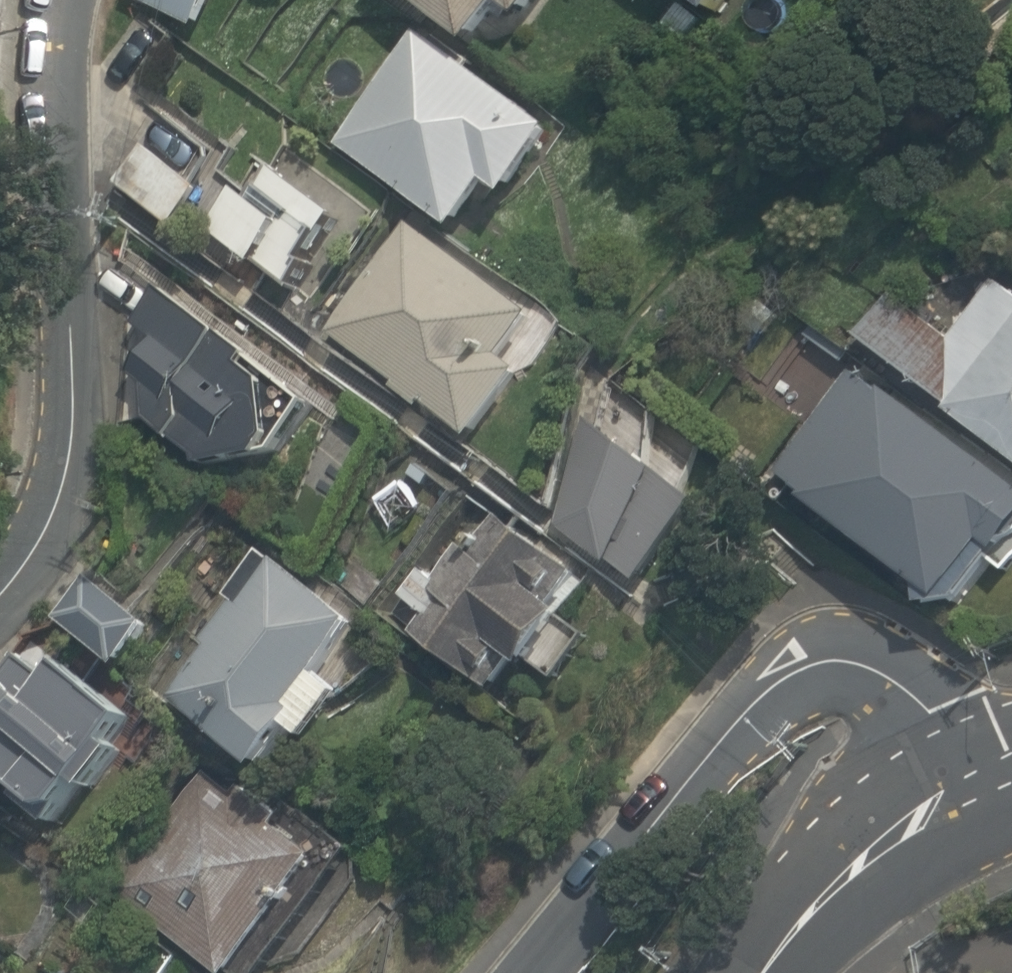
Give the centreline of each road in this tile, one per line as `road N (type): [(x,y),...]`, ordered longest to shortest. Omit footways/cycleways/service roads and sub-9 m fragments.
road 1 (residential): [(60,0),(49,177),(67,314),(67,413),(55,484),(0,579)]
road 2 (residential): [(533,972),(781,699),(828,678),(879,701),(912,750),(928,801)]
road 3 (tertiary): [(928,801),(812,892),(752,972)]

